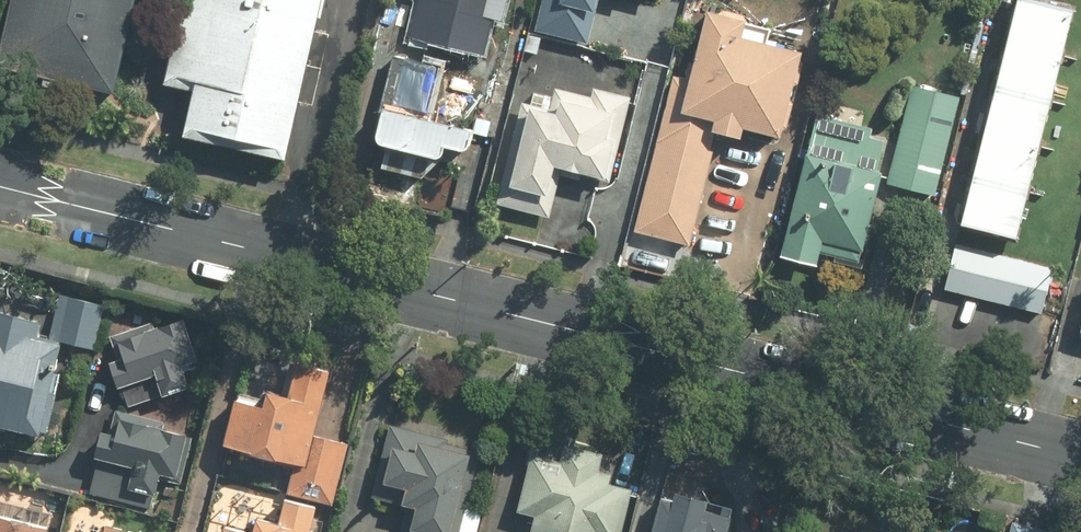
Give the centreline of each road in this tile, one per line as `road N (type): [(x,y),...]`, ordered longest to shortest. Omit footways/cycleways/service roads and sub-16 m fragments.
road 1 (residential): [(0,183),(1080,456)]

